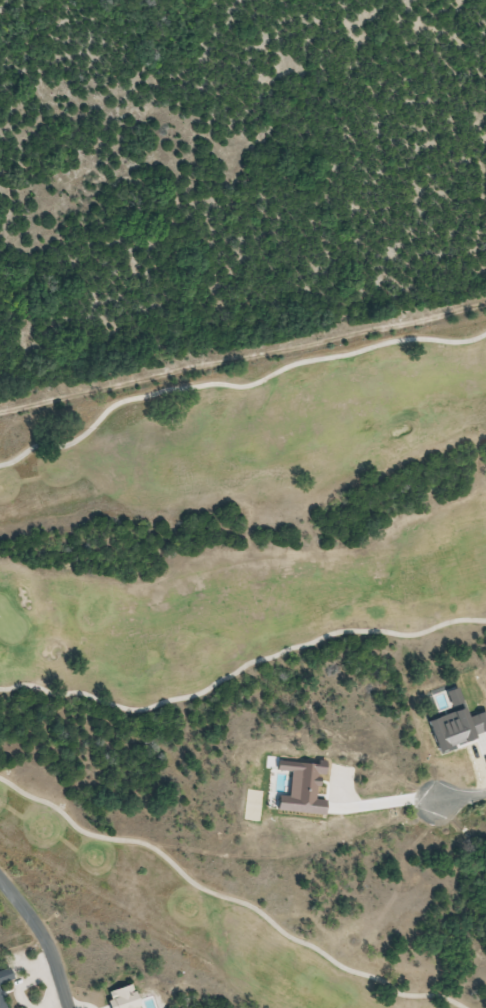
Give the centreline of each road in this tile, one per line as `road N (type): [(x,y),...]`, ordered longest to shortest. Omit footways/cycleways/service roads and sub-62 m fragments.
road 1 (track): [(485,303),(0,409)]
road 2 (residential): [(70,1007),(32,919),(0,880)]

